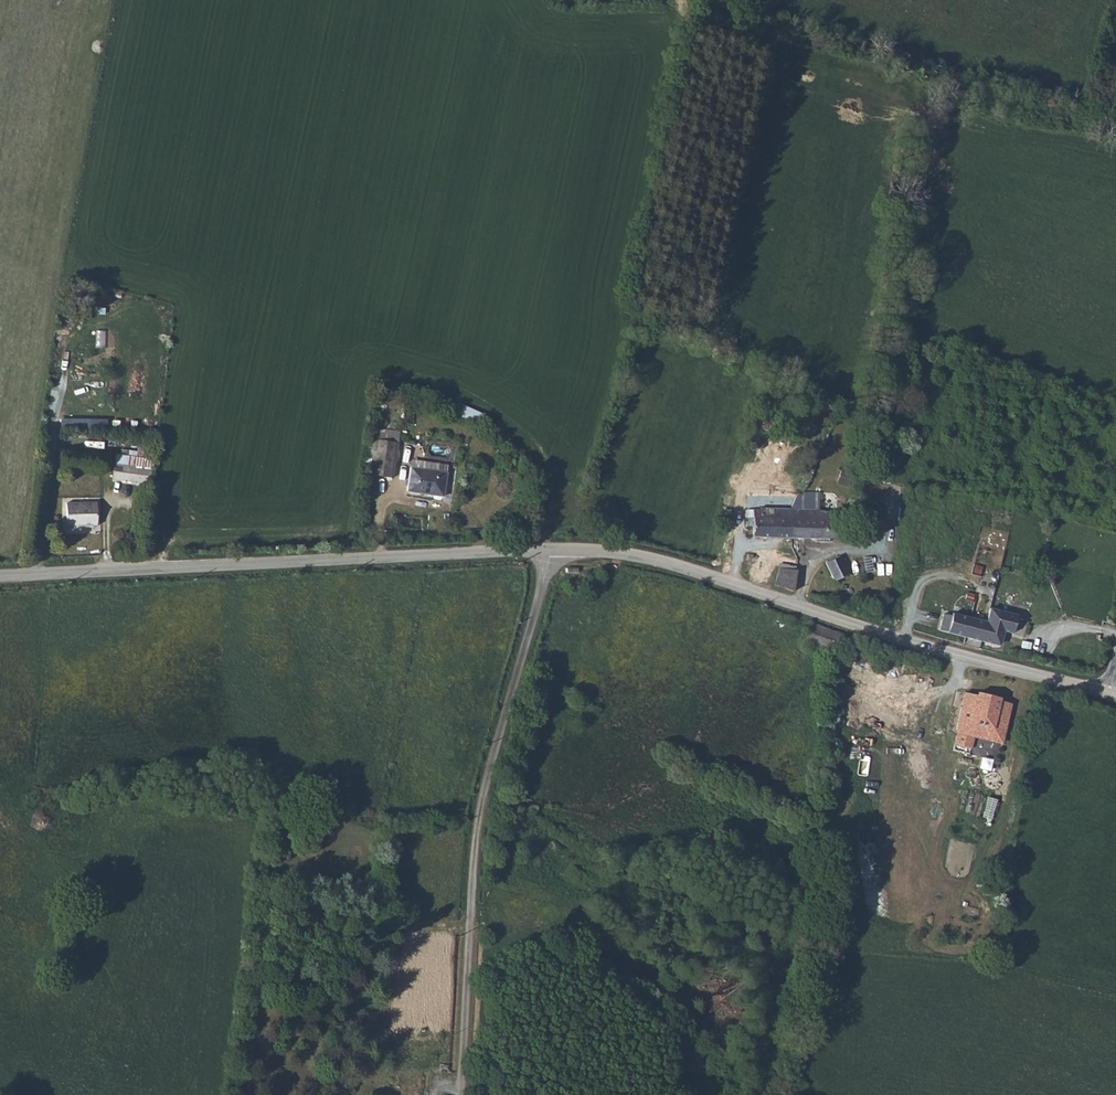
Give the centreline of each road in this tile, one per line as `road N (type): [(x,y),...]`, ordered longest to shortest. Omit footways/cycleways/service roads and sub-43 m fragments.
road 1 (unclassified): [(1111,695),(964,661),(659,561),(551,550)]
road 2 (unclassified): [(460,1094),(483,805),(551,550)]
road 3 (unclassified): [(551,550),(0,575)]
road 4 (track): [(715,338),(868,401),(886,396),(902,208),(933,85)]

